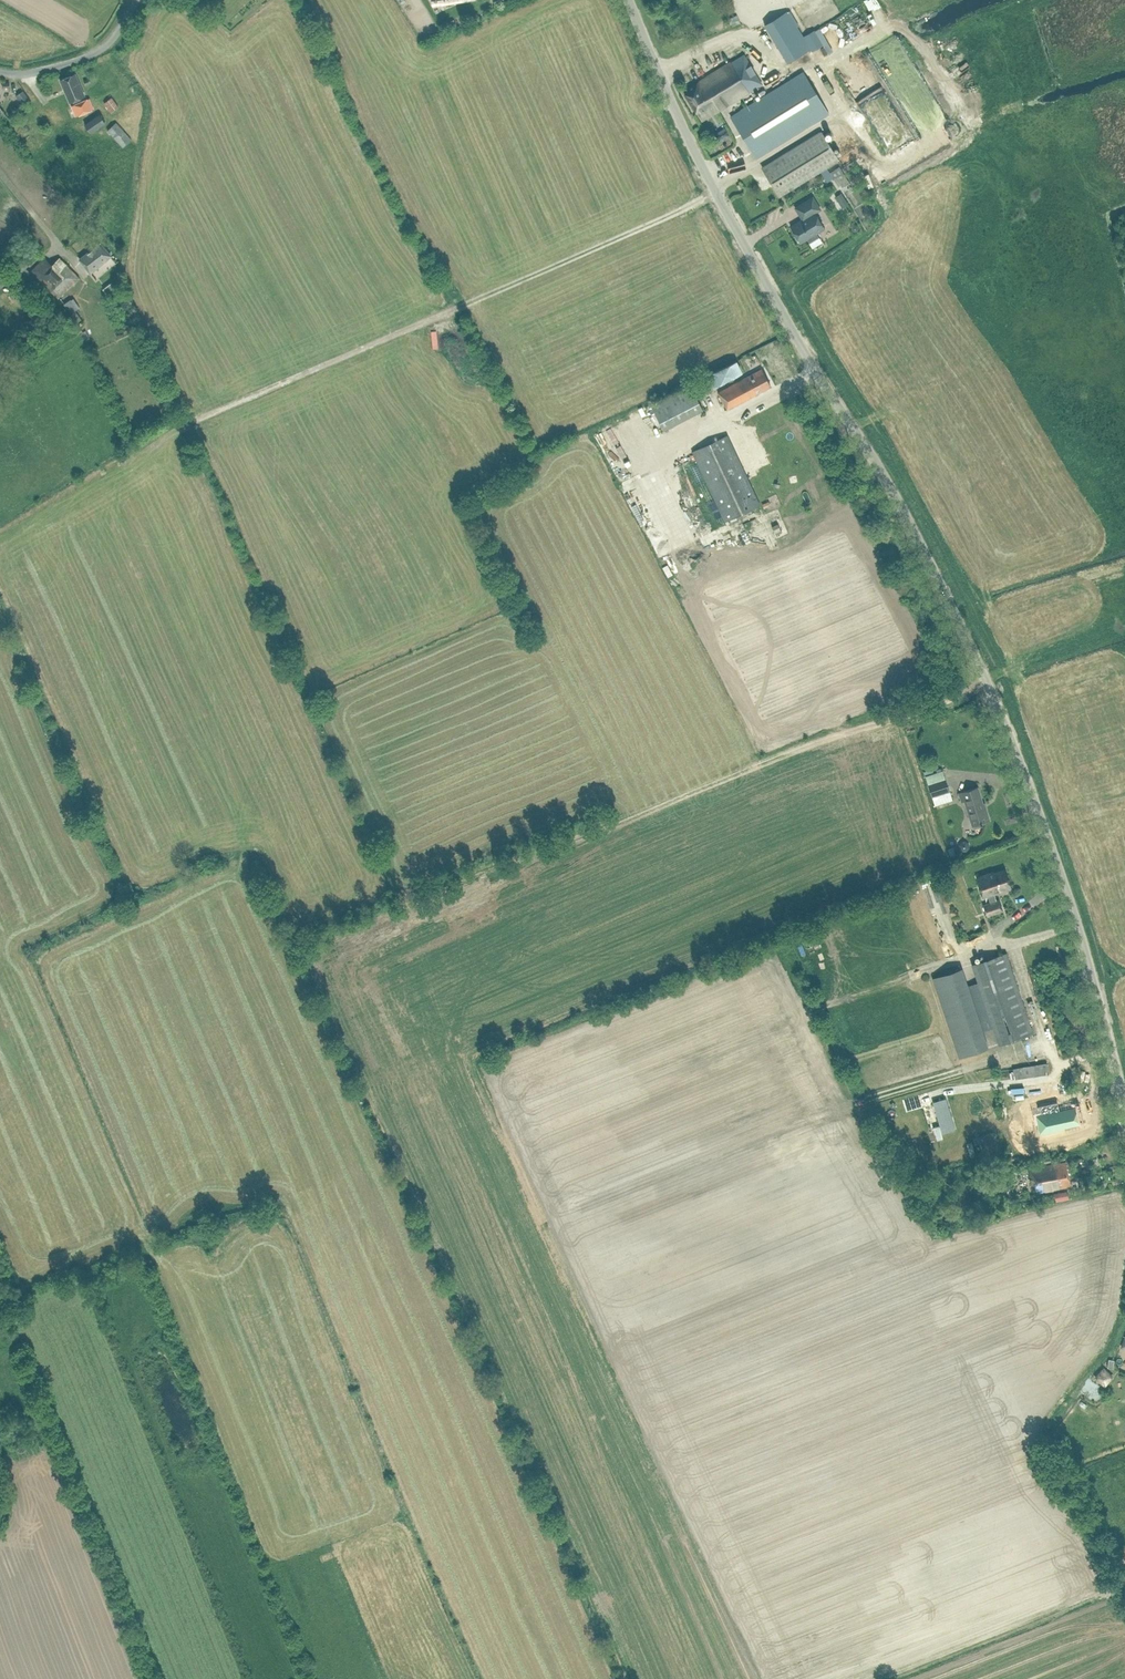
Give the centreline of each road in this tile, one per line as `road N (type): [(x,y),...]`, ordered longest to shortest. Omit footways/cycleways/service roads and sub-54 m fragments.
road 1 (unclassified): [(1124,1105),(1078,927),(989,687),(890,486),(796,338),(706,173),(629,0)]
road 2 (track): [(0,535),(175,428),(719,198)]
road 3 (unclassified): [(0,72),(31,73),(93,54),(116,35),(137,0)]

